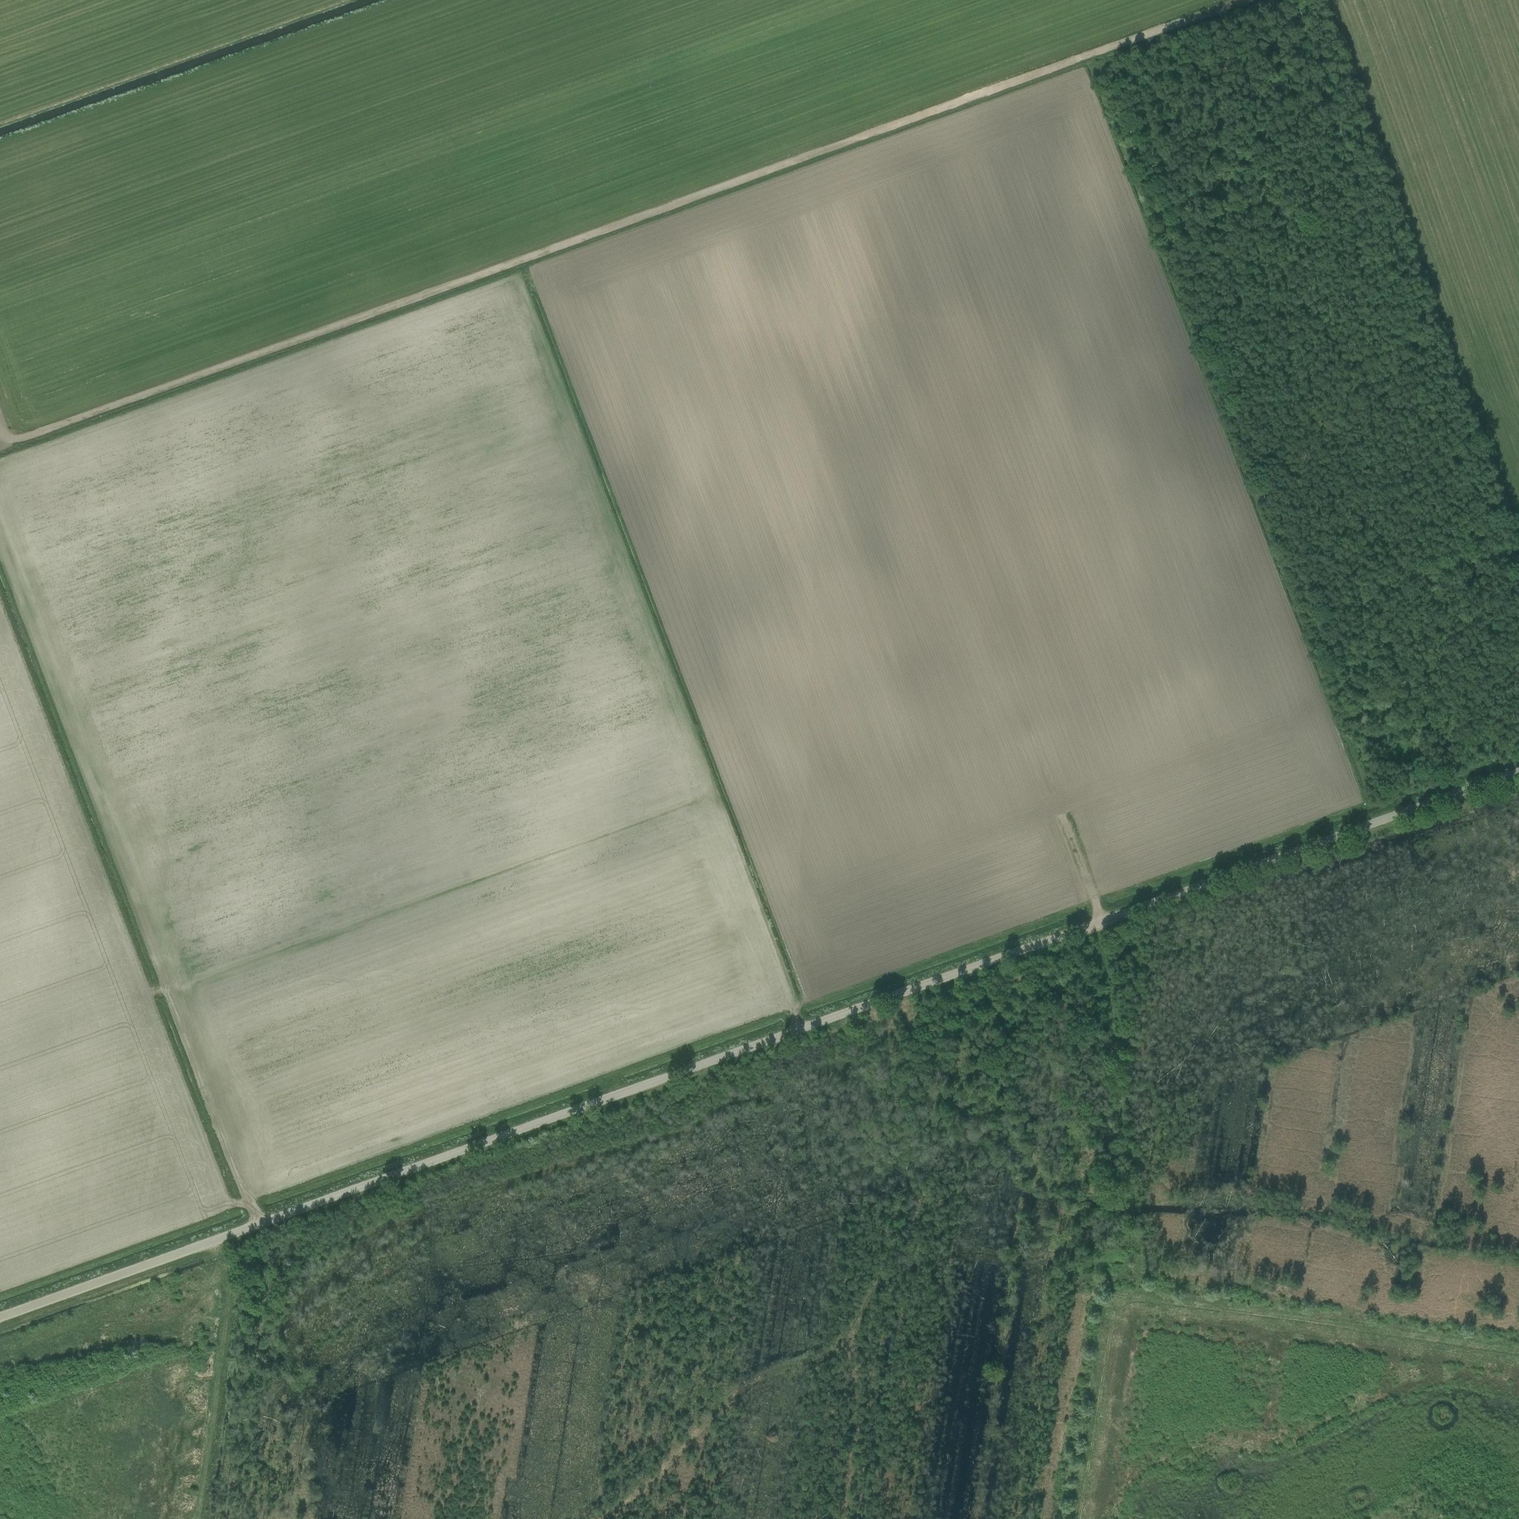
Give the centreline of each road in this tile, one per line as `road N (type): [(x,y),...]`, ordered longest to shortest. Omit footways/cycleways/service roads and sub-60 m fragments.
road 1 (unclassified): [(0,1317),(1518,770)]
road 2 (track): [(1237,0),(487,274)]

